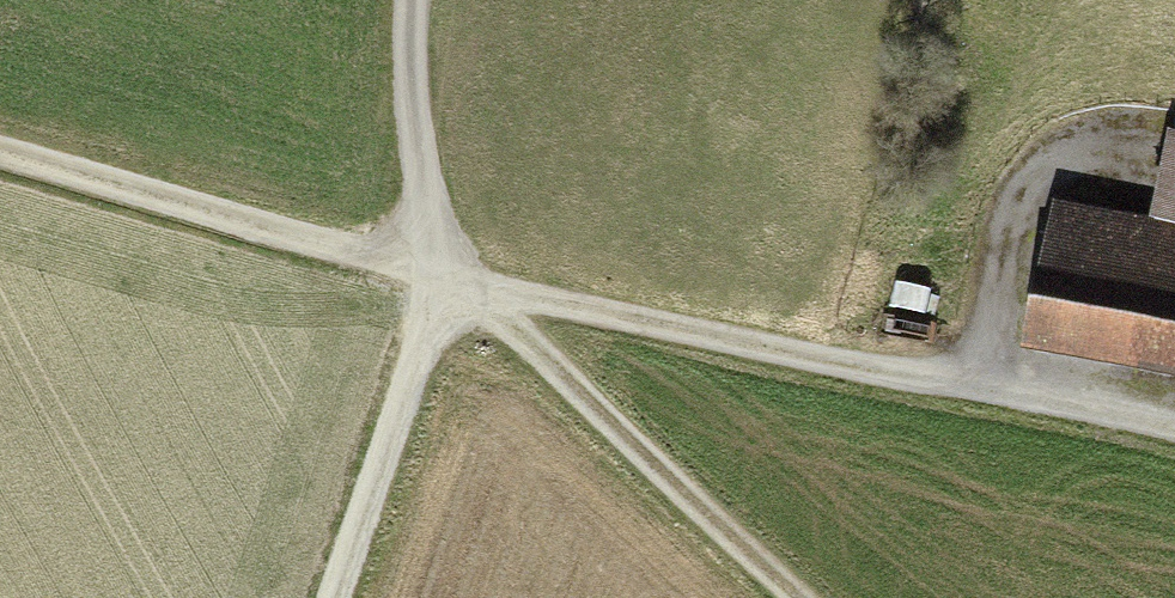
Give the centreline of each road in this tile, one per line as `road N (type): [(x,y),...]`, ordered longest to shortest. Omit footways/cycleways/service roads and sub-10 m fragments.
road 1 (track): [(465,288),(814,365),(1174,429)]
road 2 (track): [(465,288),(0,154)]
road 3 (track): [(794,597),(465,288)]
road 4 (track): [(465,288),(402,402),(334,597)]
road 5 (track): [(465,288),(417,113),(419,0)]

